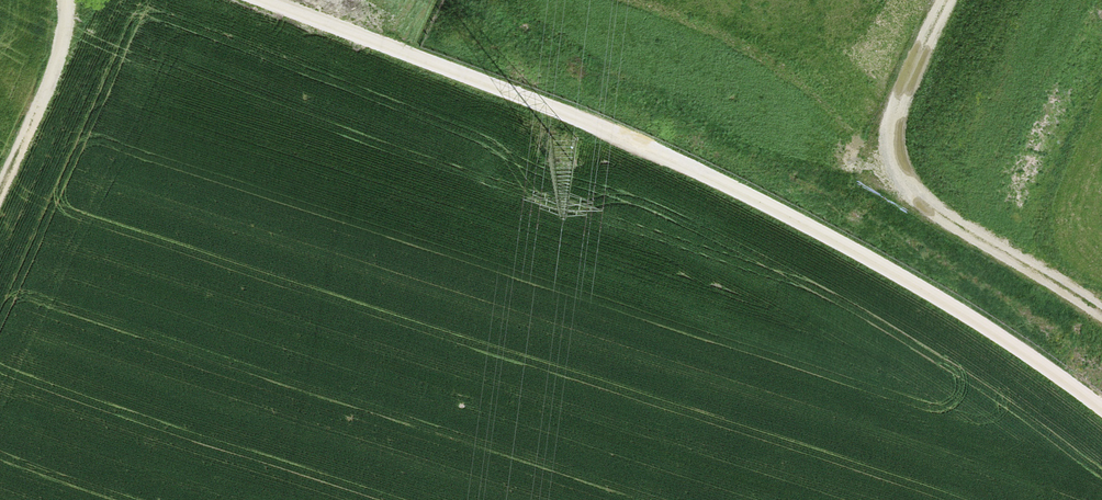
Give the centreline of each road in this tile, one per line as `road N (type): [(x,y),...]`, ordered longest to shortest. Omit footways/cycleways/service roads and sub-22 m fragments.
road 1 (track): [(281,0),(618,129),(1001,329),(1101,408)]
road 2 (track): [(942,0),(904,74),(895,155),(944,215),(1101,322)]
road 3 (track): [(0,187),(62,58),(61,0)]

